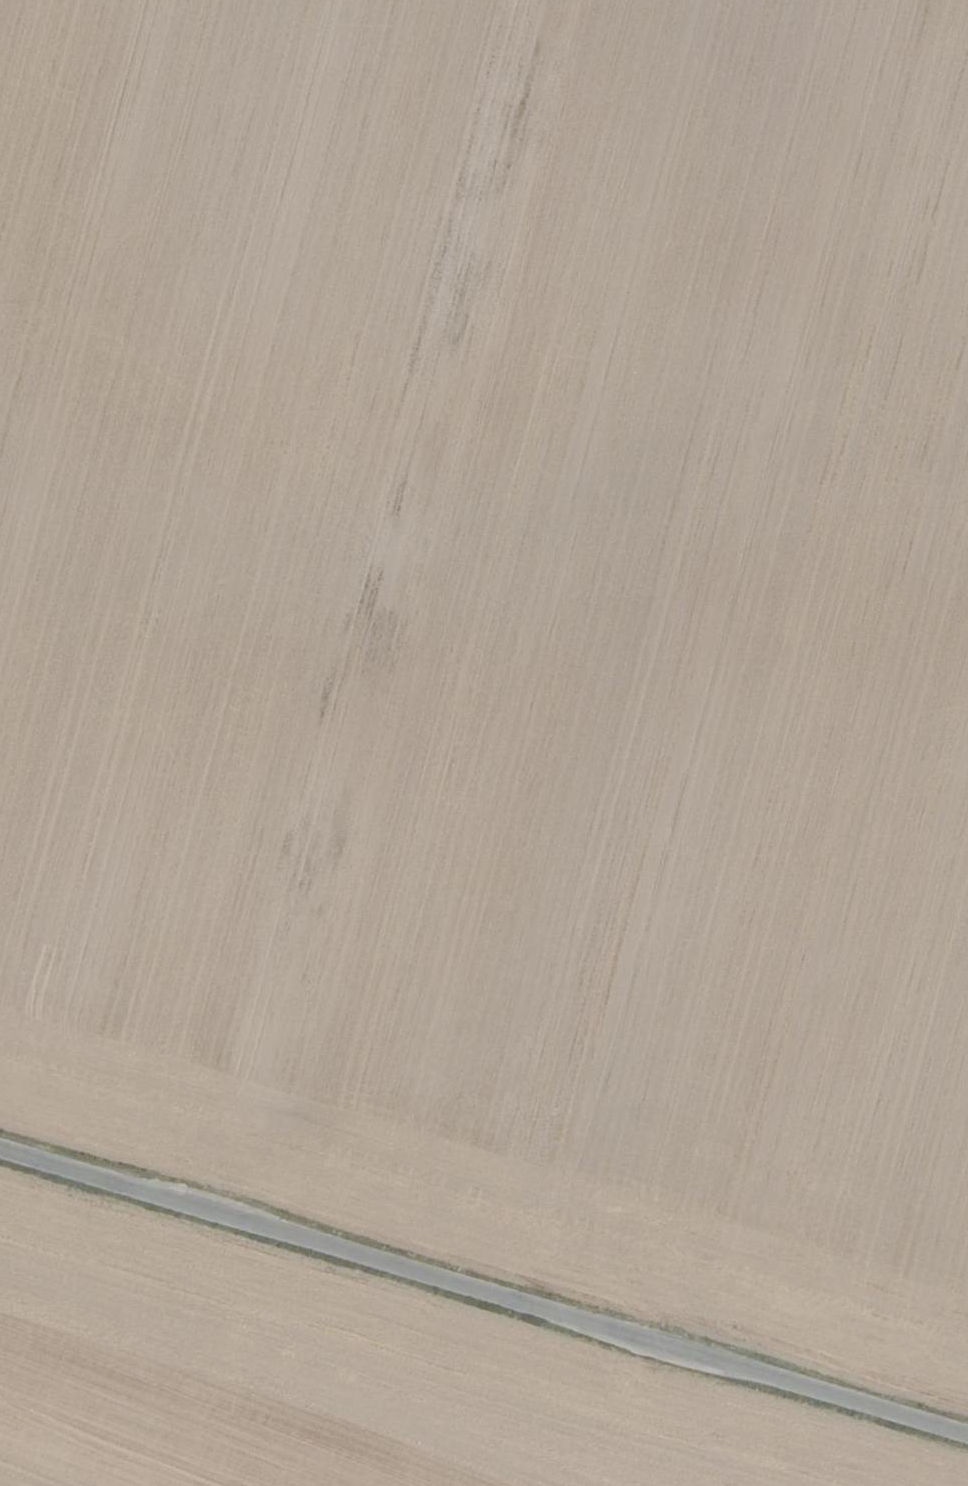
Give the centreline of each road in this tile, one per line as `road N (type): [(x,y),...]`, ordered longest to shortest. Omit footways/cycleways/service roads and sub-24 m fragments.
road 1 (unclassified): [(967,1431),(0,1147)]

